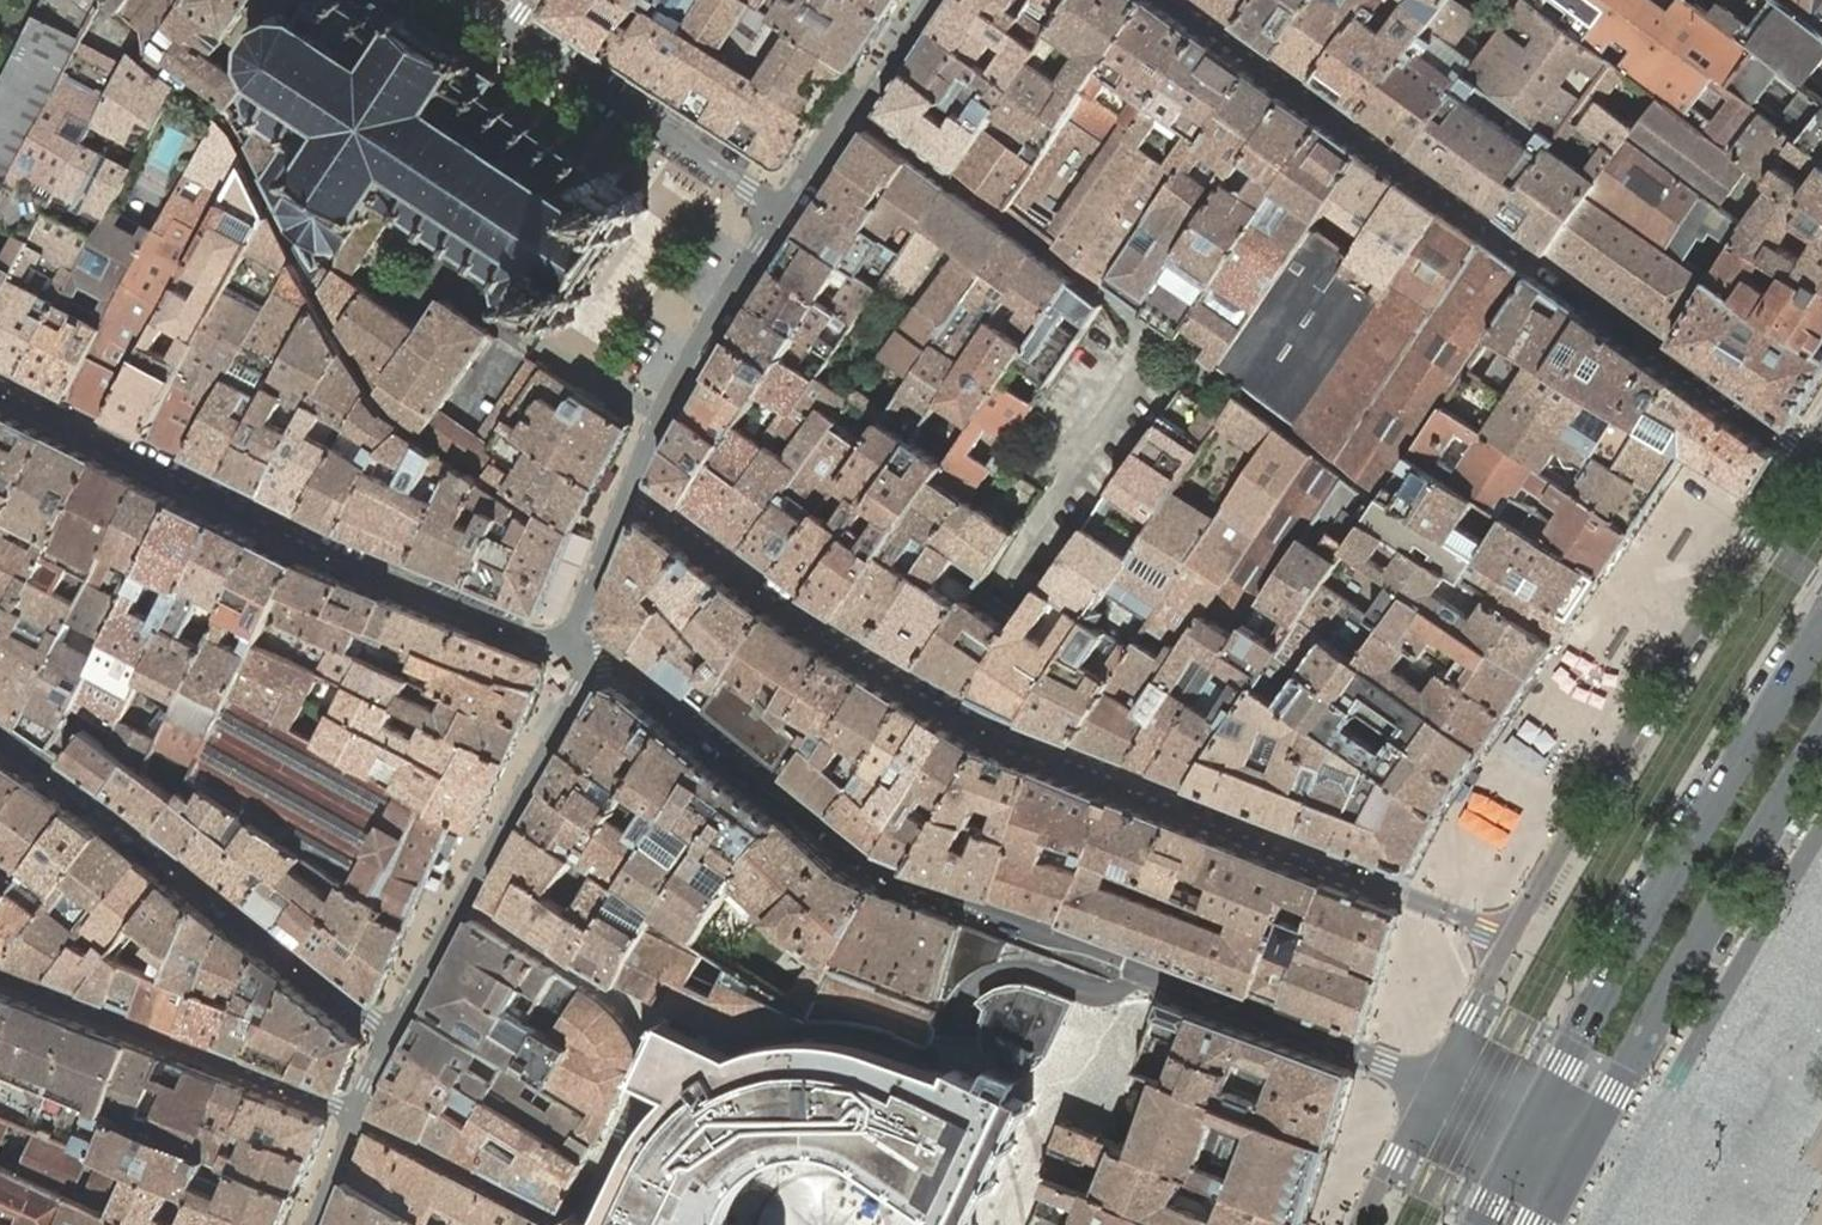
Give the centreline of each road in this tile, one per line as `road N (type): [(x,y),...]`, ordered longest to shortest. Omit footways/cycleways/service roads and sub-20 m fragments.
road 1 (residential): [(1508,933),(1003,736),(805,619),(628,485)]
road 2 (residential): [(577,650),(613,661),(891,879),(1430,1085)]
road 3 (residential): [(1808,455),(1176,0)]
road 4 (residential): [(0,387),(302,538),(577,650)]
road 5 (secondary): [(1821,629),(1528,1134)]
road 6 (residential): [(1508,933),(1668,665),(1808,455)]
road 7 (residential): [(391,1041),(114,818),(0,738)]
road 8 (secondary): [(1579,1160),(1821,741)]
road 9 (residential): [(391,1041),(570,690),(577,650)]
road 10 (residential): [(353,1116),(0,979)]
road 11 (residential): [(788,210),(514,28)]
road 12 (residential): [(628,485),(675,391),(788,210)]
road 13 (residential): [(788,210),(927,0)]
road 14 (residential): [(577,650),(574,599),(628,485)]
road 15 (residential): [(1430,1085),(1508,933)]
road 16 (residential): [(1361,1224),(1430,1085)]

